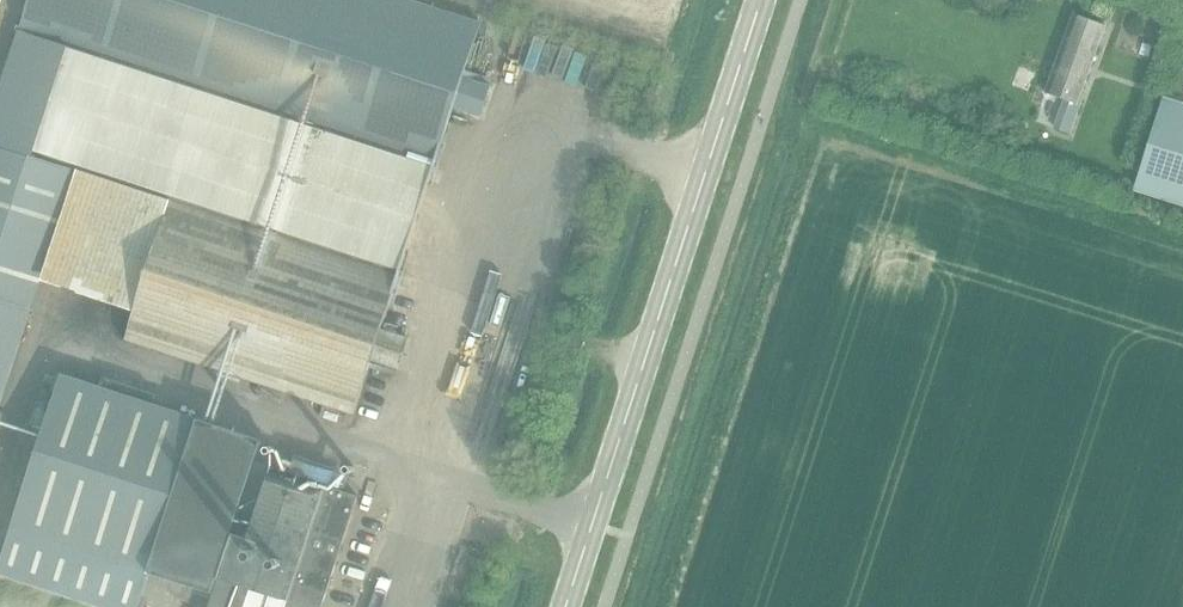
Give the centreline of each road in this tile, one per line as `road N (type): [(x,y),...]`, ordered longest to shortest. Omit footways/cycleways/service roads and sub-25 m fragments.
road 1 (tertiary): [(566,606),(762,0)]

